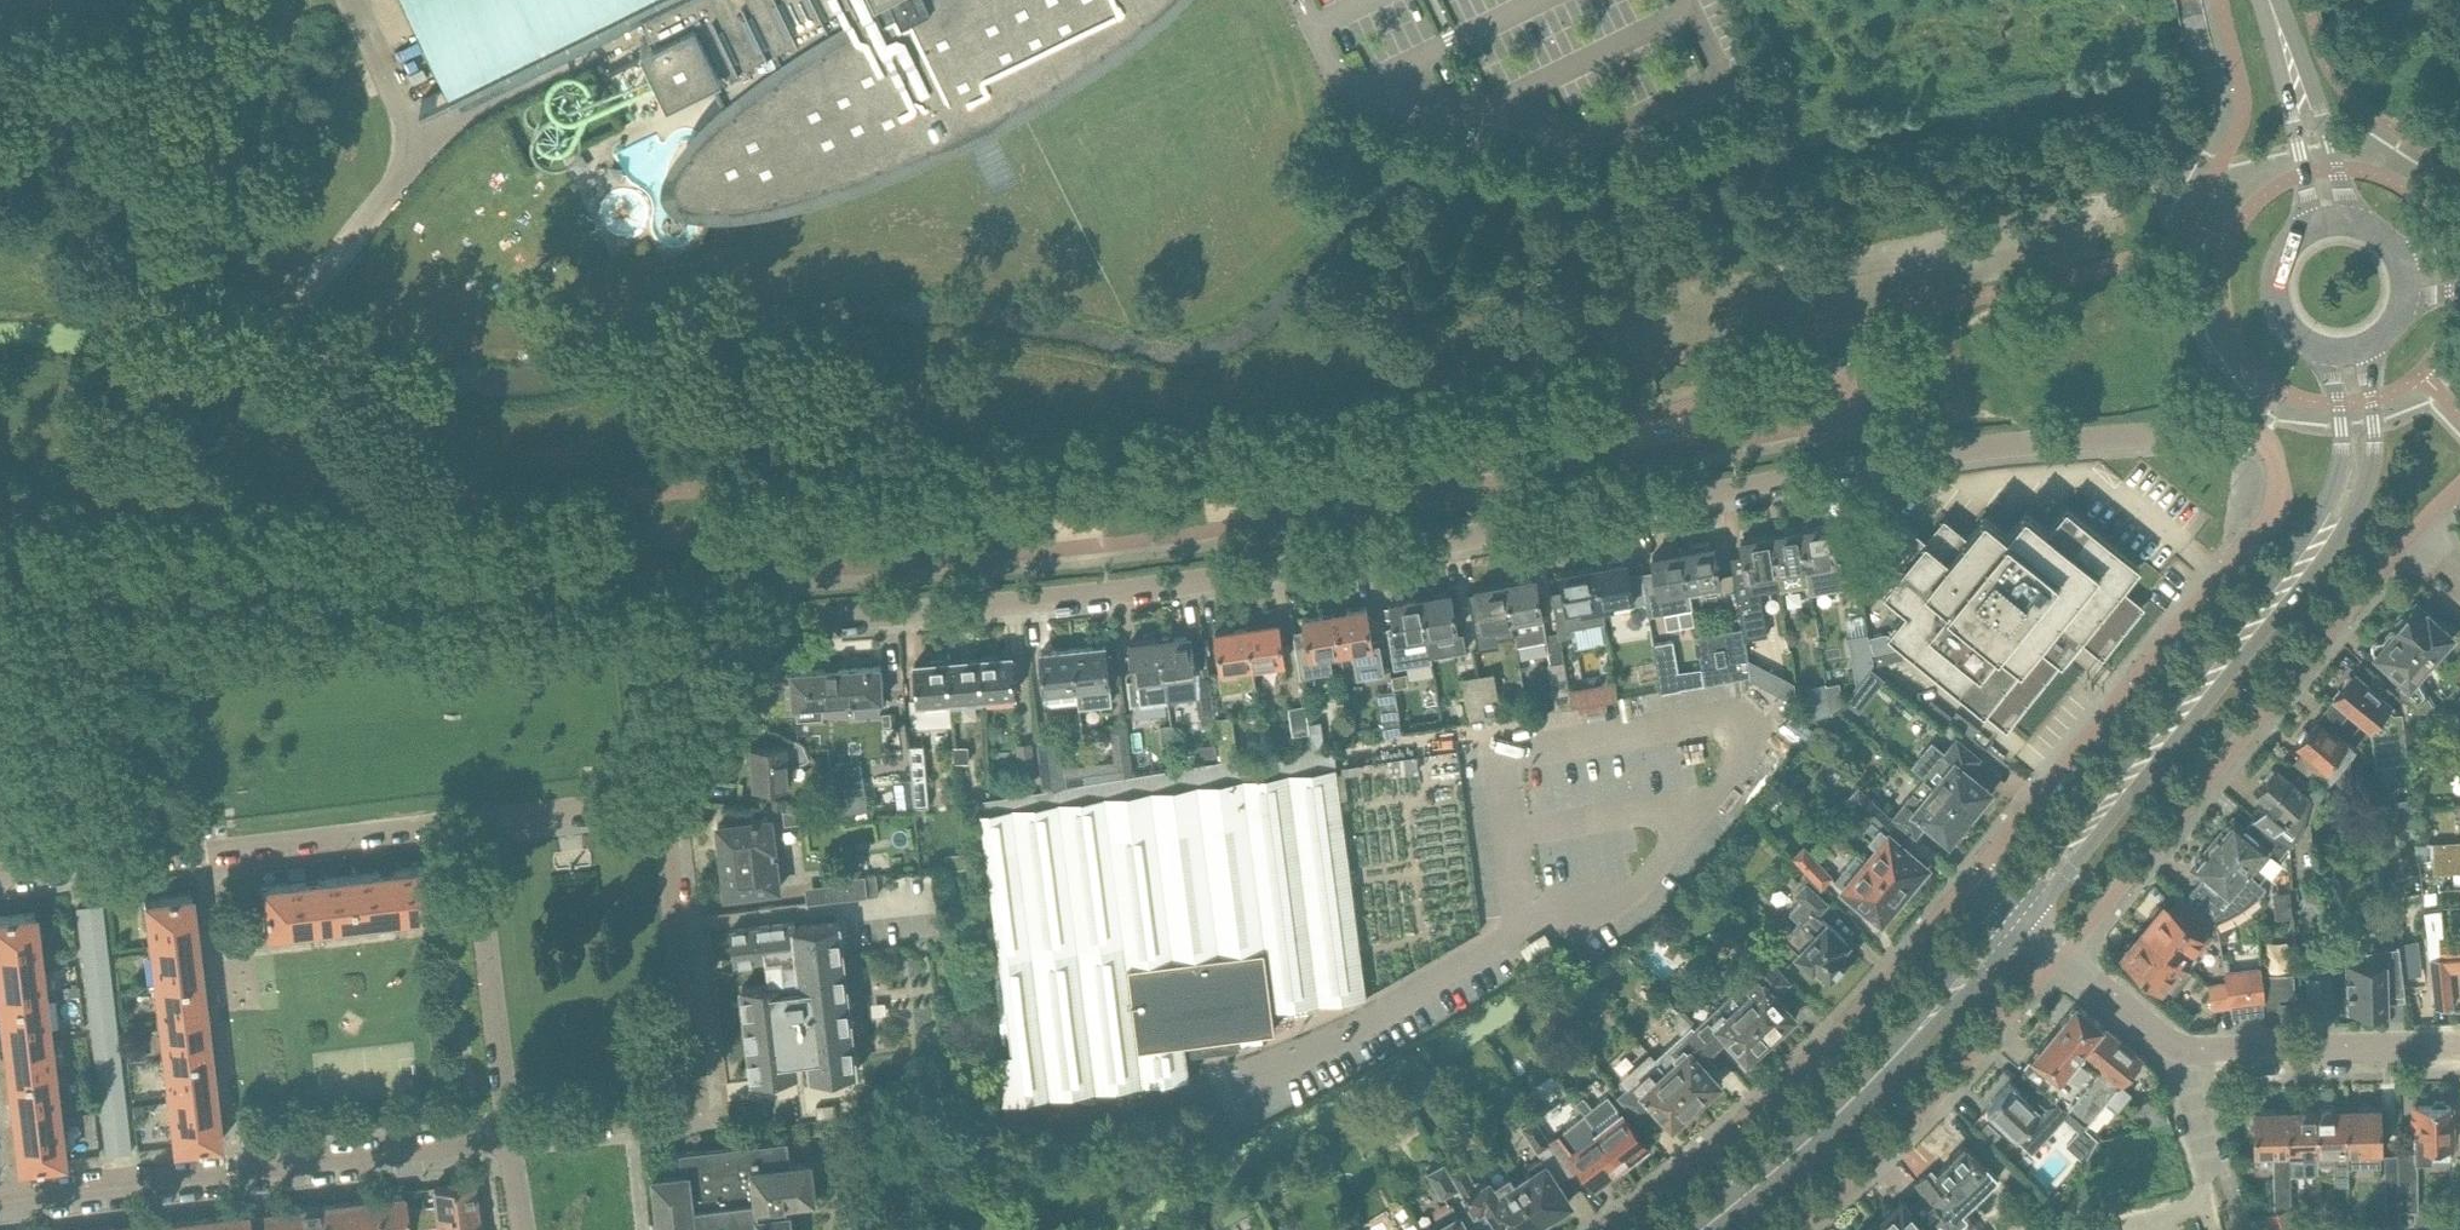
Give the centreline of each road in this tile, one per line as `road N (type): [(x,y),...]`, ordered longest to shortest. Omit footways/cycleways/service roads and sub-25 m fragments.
road 1 (residential): [(661,799),(747,664),(787,626),(1065,600),(1994,442),(2248,430),(2272,450),(2279,499),(2270,523),(2232,565)]
road 2 (tertiary): [(2024,925),(2354,515),(2374,457),(2384,338)]
road 3 (residential): [(2063,958),(2416,529)]
road 4 (residential): [(510,1135),(0,1200)]
road 5 (residential): [(1970,881),(1822,1049),(1606,1229)]
road 6 (residential): [(661,799),(695,1084),(690,1105),(672,1116),(510,1135)]
road 7 (residential): [(0,879),(472,823)]
road 8 (tertiary): [(2289,558),(2004,910)]
road 9 (residential): [(2459,1046),(2182,1049),(2063,958)]
road 10 (residential): [(2232,565),(1970,881)]
road 11 (residential): [(1799,1229),(1924,1114),(2063,958)]
road 12 (residential): [(510,1135),(472,823)]
road 13 (tertiary): [(1703,1229),(1908,1040)]
road 14 (tertiary): [(2368,226),(2350,204),(2323,114),(2272,0)]
road 15 (tertiary): [(2271,0),(2304,174),(2297,238)]
road 16 (tertiary): [(2310,346),(2331,373),(2342,454),(2332,493),(2289,558)]
road 17 (residential): [(472,823),(661,799)]
road 18 (tertiary): [(1908,1040),(1971,989),(2024,925)]
road 19 (tertiary): [(2004,910),(1908,1040)]
road 20 (tertiary): [(2297,238),(2281,258),(2275,295),(2283,320),(2310,346)]

